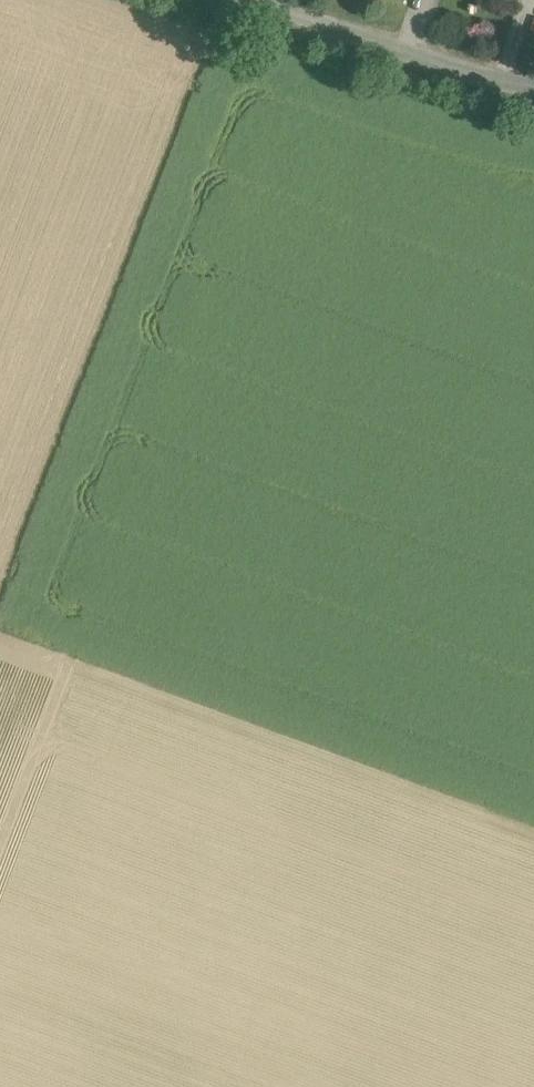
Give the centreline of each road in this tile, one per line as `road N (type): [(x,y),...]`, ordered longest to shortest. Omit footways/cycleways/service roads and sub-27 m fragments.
road 1 (unclassified): [(264,0),(476,73),(533,80)]

